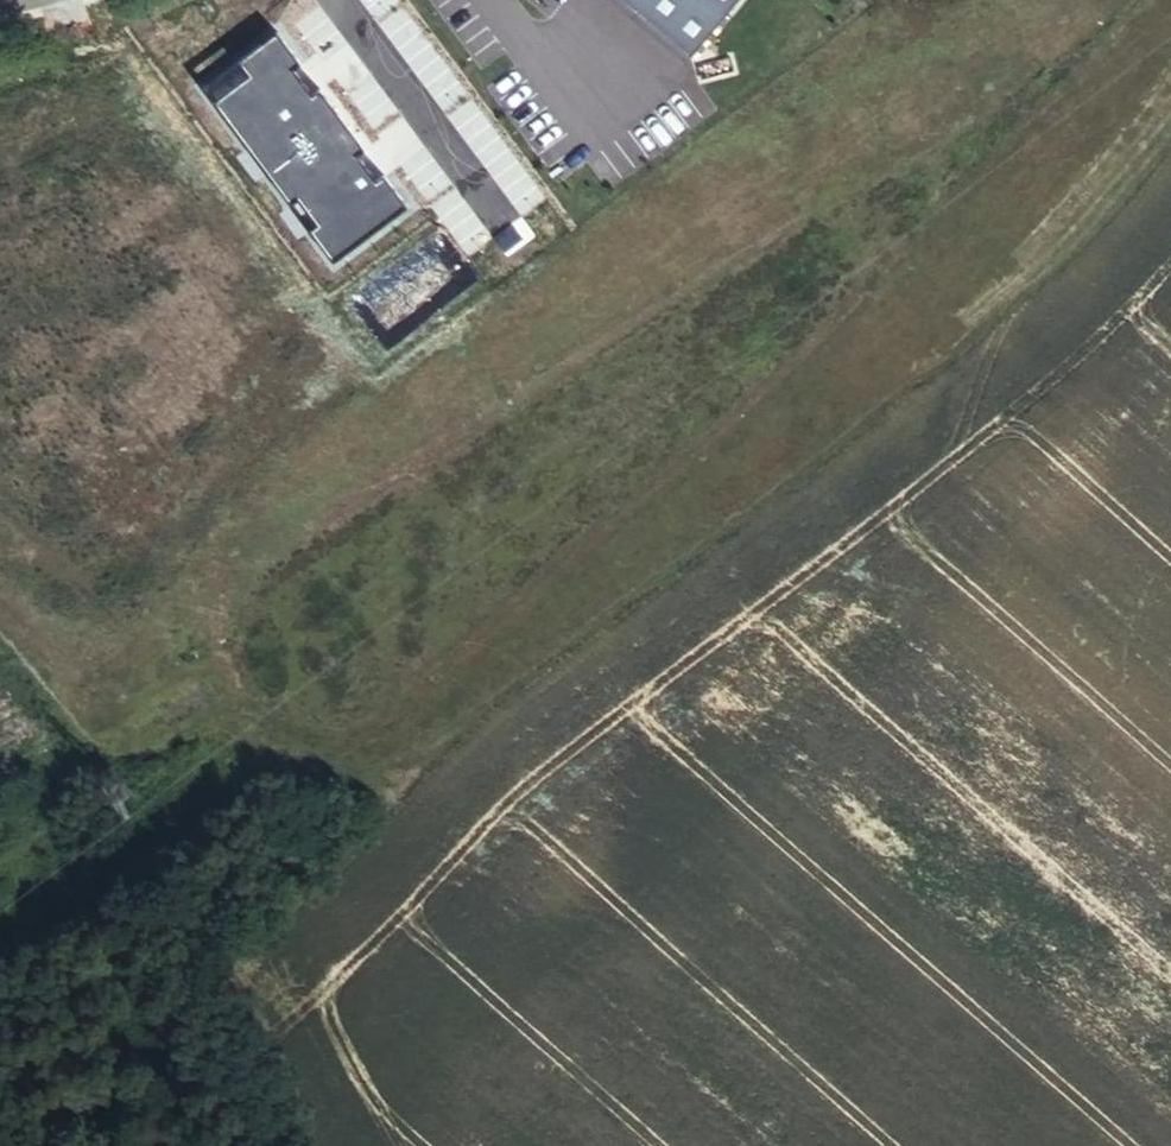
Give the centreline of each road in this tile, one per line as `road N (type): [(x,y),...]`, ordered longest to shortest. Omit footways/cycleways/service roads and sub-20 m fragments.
road 1 (track): [(0,616),(35,640),(104,640),(168,627)]

